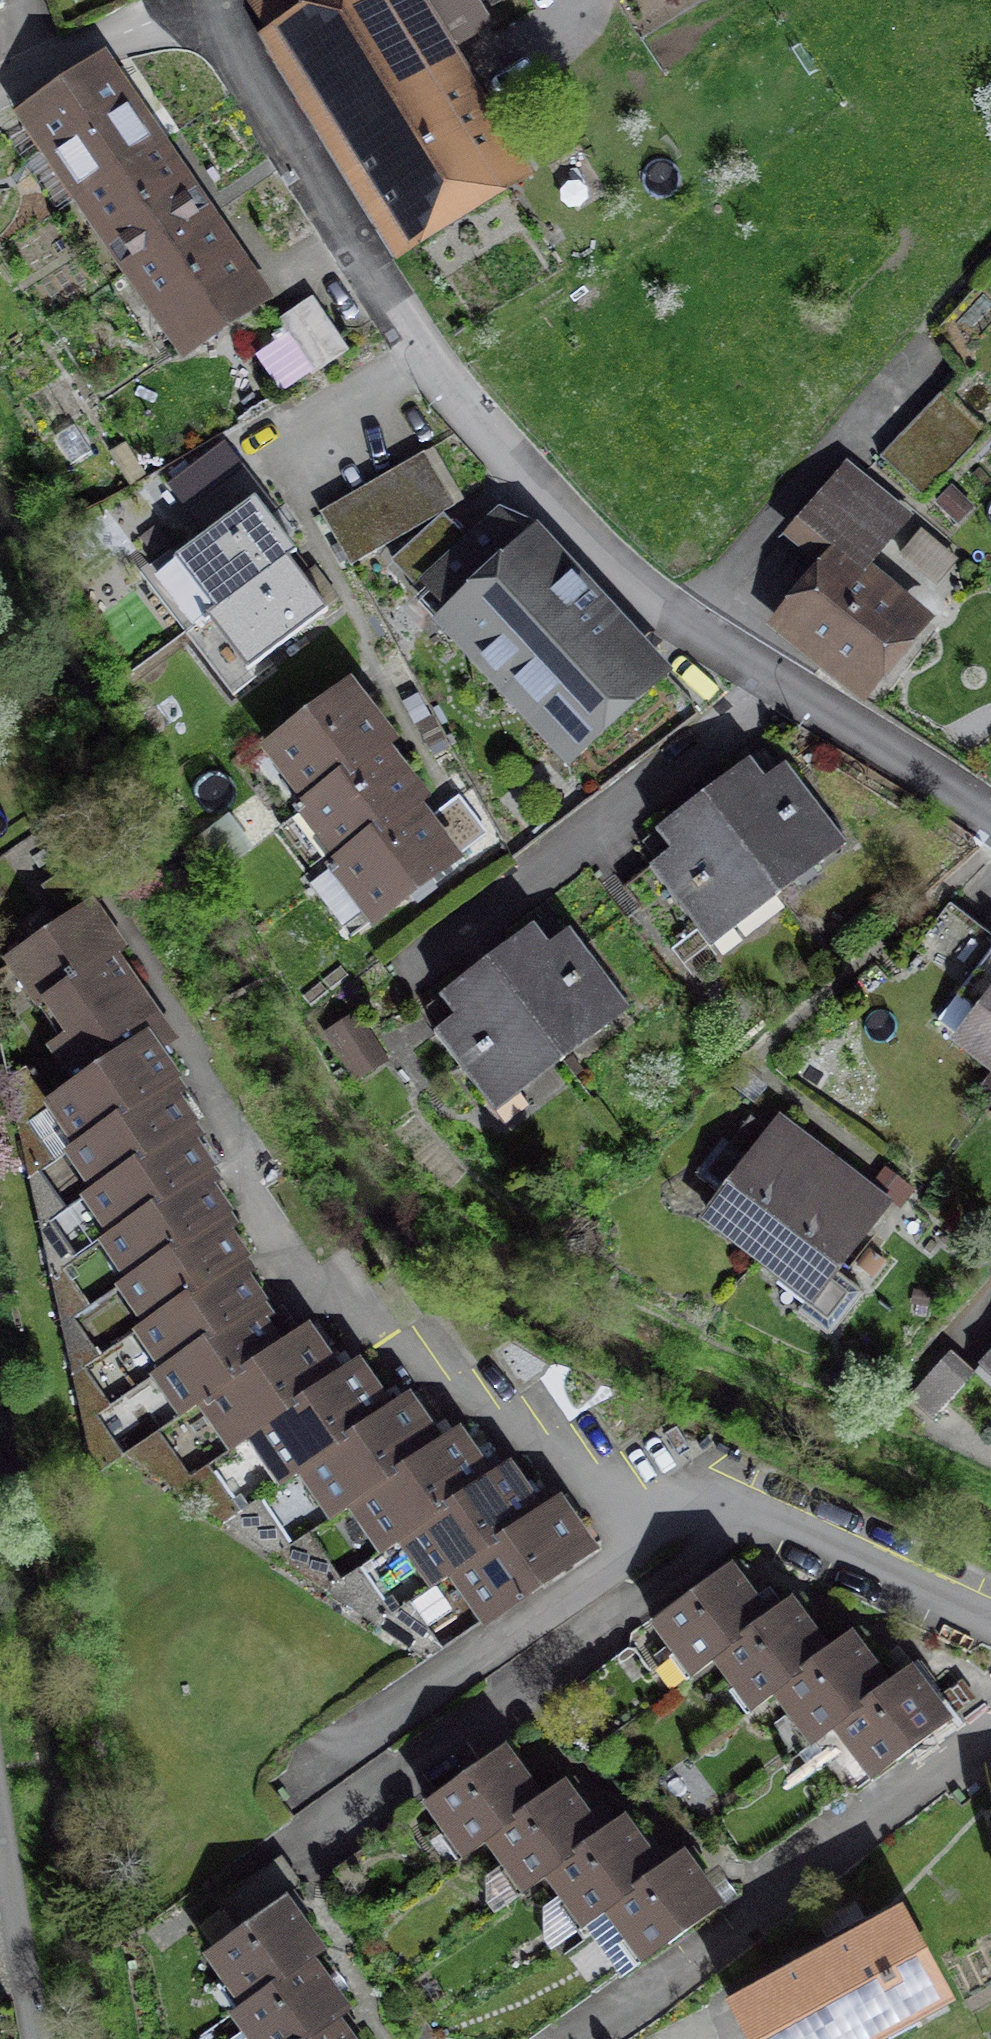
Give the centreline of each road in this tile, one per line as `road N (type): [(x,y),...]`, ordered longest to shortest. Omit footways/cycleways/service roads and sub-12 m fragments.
road 1 (residential): [(219,1),(257,91),(422,353),(535,484),(663,608),(990,817)]
road 2 (residential): [(328,1843),(731,1529)]
road 3 (residential): [(587,2038),(873,1832),(990,1727)]
road 4 (residential): [(731,1529),(536,1434),(332,1312)]
road 5 (residential): [(134,945),(332,1312)]
road 6 (residential): [(990,1640),(731,1529)]
road 7 (residential): [(219,1),(0,88)]
road 8 (unclassified): [(0,1814),(38,2038)]

